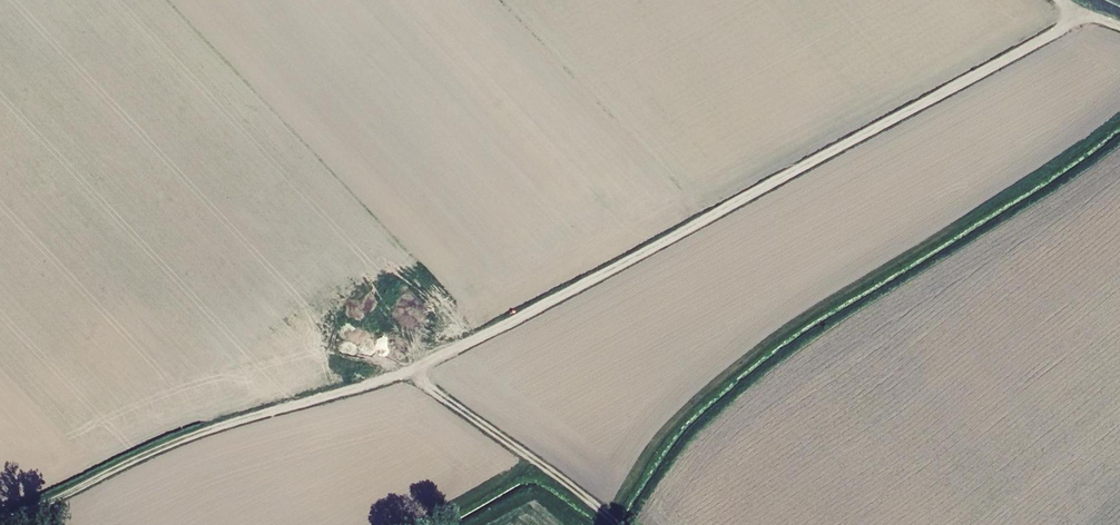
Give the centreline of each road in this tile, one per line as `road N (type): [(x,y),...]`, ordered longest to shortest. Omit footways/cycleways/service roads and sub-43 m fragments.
road 1 (track): [(0,520),(200,420),(365,386),(419,366),(1048,38),(1077,12)]
road 2 (track): [(419,366),(431,389),(618,524)]

